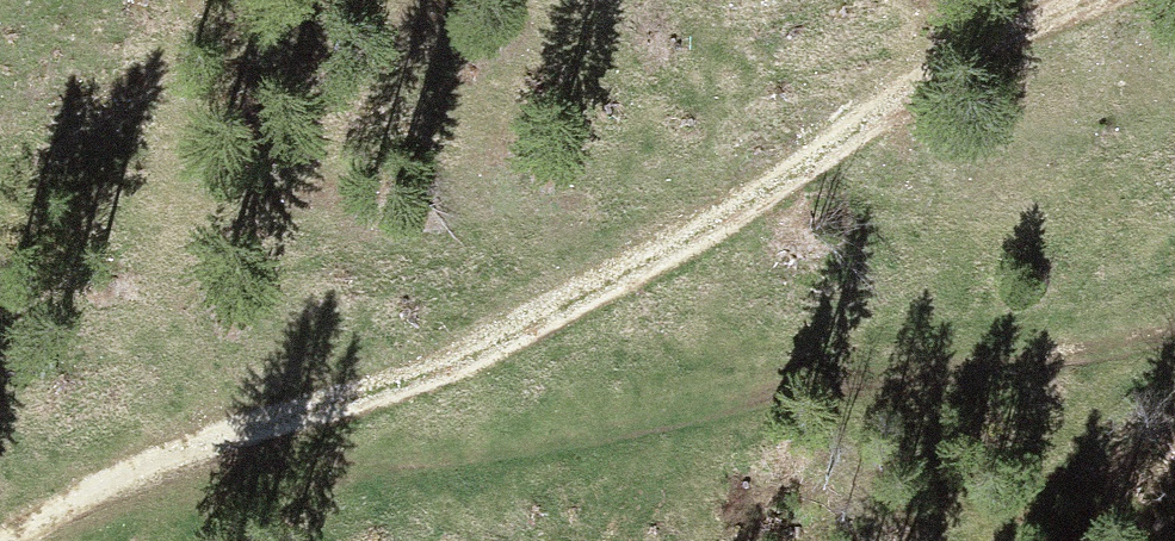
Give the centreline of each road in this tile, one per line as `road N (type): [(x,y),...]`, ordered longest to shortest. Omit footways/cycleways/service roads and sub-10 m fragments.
road 1 (track): [(11,540),(118,478),(429,373),(562,311),(911,89),(1099,0)]
road 2 (track): [(118,478),(257,475),(763,379),(1174,334)]

